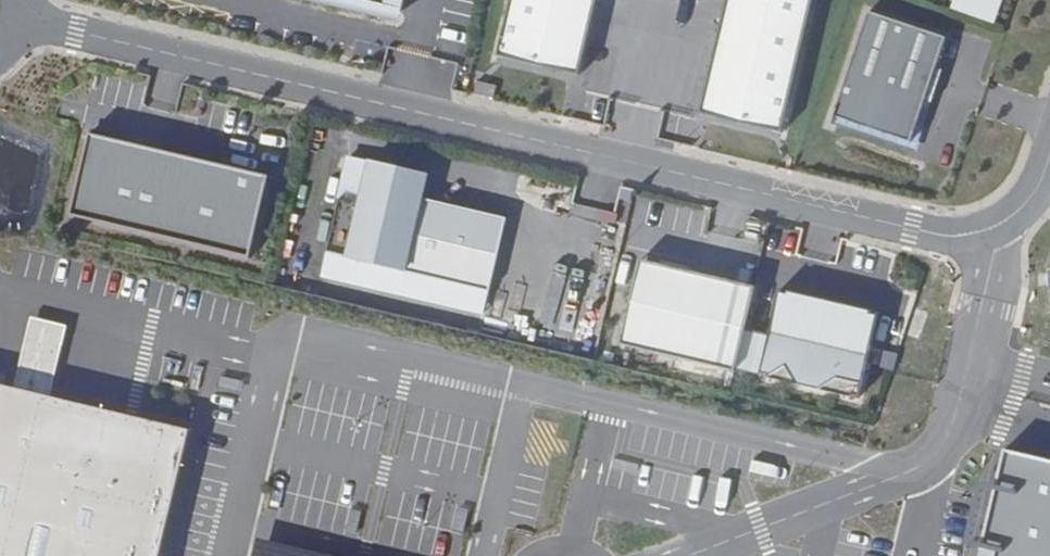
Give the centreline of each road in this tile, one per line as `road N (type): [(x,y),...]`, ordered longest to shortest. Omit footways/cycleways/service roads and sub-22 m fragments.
road 1 (unclassified): [(22,10),(76,32),(949,235),(1011,219),(1049,148)]

